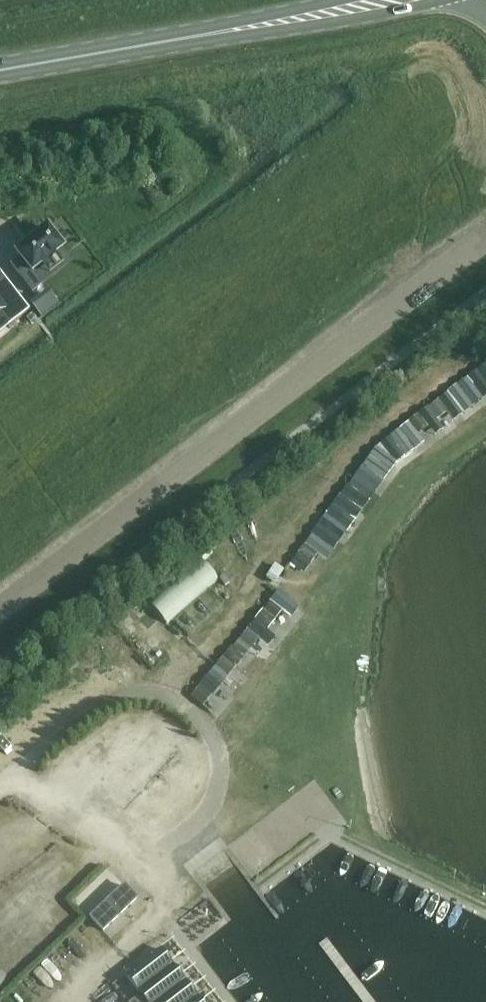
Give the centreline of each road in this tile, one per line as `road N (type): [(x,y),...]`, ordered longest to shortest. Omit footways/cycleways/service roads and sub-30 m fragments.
road 1 (unclassified): [(0,609),(485,236)]
road 2 (primary): [(0,70),(381,0)]

